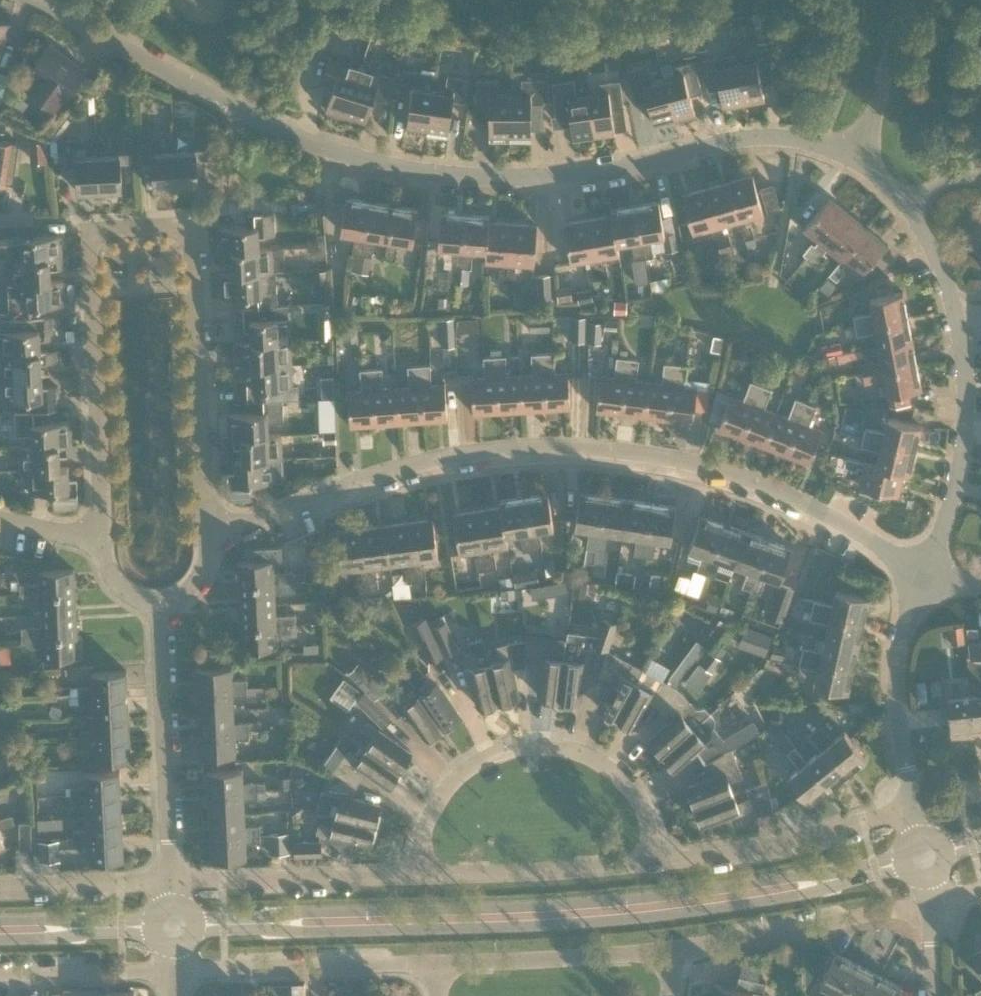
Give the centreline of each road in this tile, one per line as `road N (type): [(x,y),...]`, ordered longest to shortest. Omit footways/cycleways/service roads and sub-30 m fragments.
road 1 (unclassified): [(860,158),(760,138),(605,169),(507,178),(430,172),(271,129),(24,0)]
road 2 (tertiary): [(925,857),(806,884),(609,910),(174,925)]
road 3 (residential): [(928,578),(788,506),(666,460),(572,448),(388,478),(211,537)]
road 4 (residential): [(95,541),(90,247),(98,234),(195,228),(211,537)]
road 5 (residential): [(422,876),(424,839),(445,796),(480,764),(554,750),(613,771),(650,811),(658,868)]
road 6 (unclassified): [(928,578),(964,458),(963,378),(916,212)]
road 7 (residential): [(658,868),(762,854),(920,815)]
road 8 (residential): [(931,908),(671,957)]
road 9 (residential): [(172,880),(162,619)]
road 10 (residential): [(433,967),(176,971)]
road 11 (residential): [(172,880),(422,876)]
road 12 (unclassified): [(920,815),(892,700),(899,643),(928,578)]
road 13 (residential): [(671,957),(433,967)]
road 14 (residential): [(422,876),(658,868)]
road 15 (residential): [(176,971),(0,975)]
road 16 (tertiary): [(174,925),(0,930)]
road 17 (residential): [(0,886),(172,880)]
road 18 (residential): [(860,158),(905,0)]

